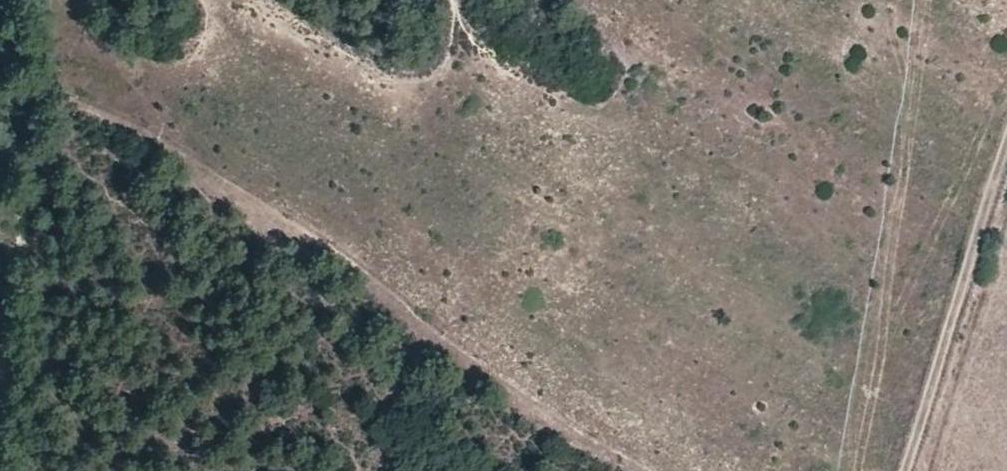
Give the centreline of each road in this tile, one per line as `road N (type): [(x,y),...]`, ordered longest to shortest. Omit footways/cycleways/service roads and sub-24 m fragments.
road 1 (track): [(1006,150),(910,470)]

